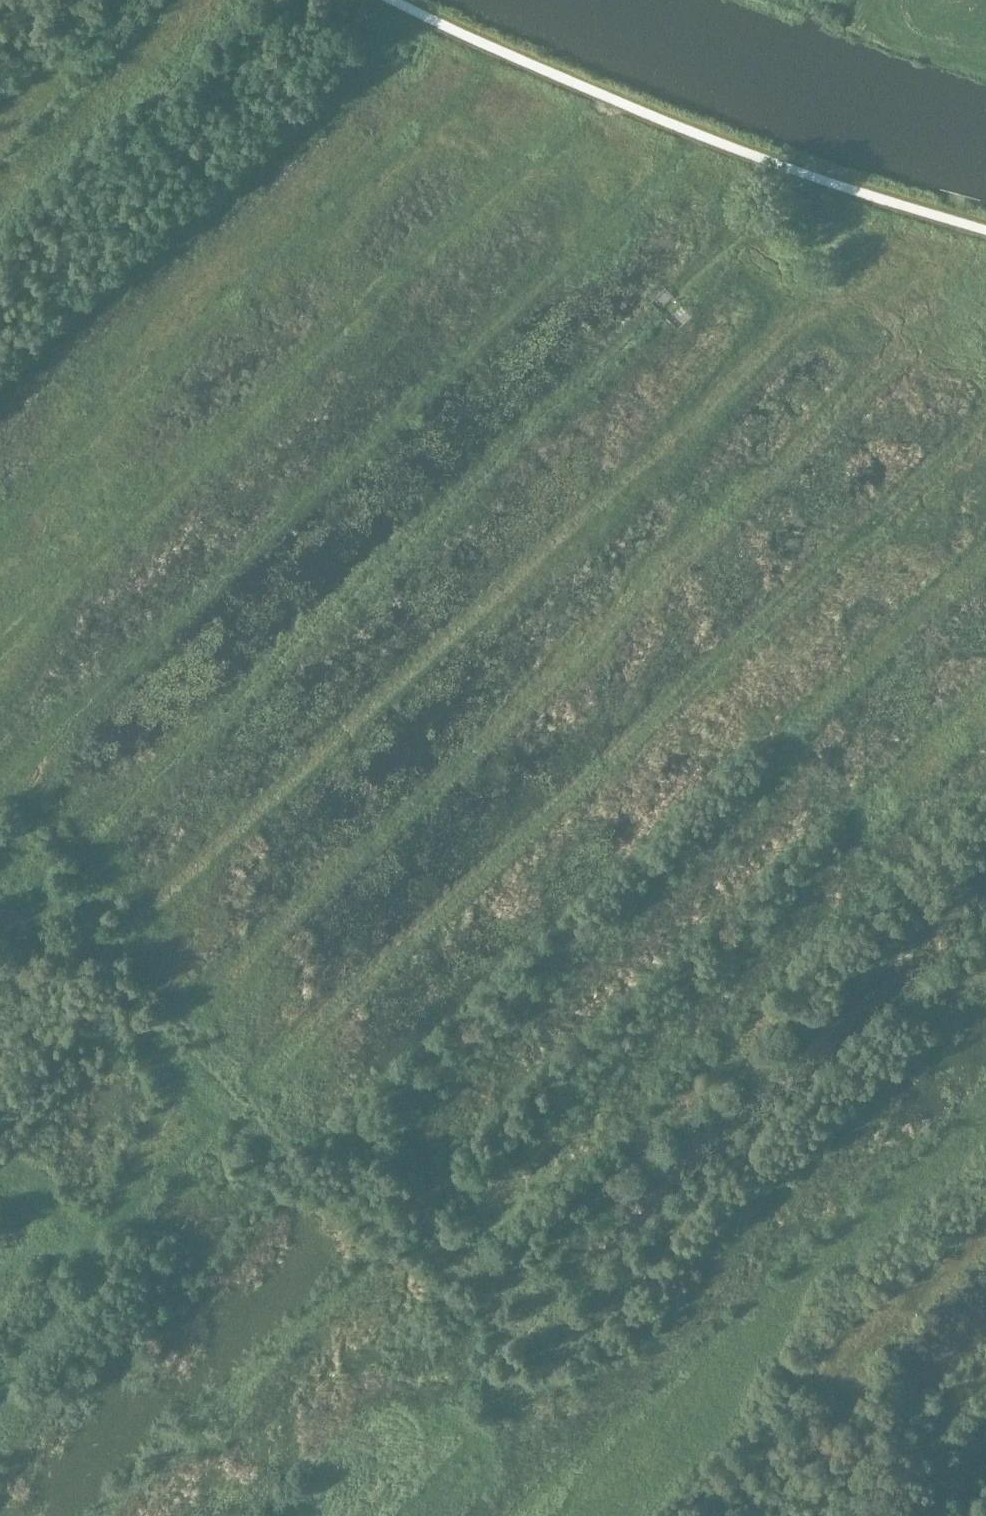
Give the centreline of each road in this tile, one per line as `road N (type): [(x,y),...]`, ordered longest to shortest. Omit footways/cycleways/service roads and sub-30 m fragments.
road 1 (track): [(985,237),(676,132),(379,0)]

